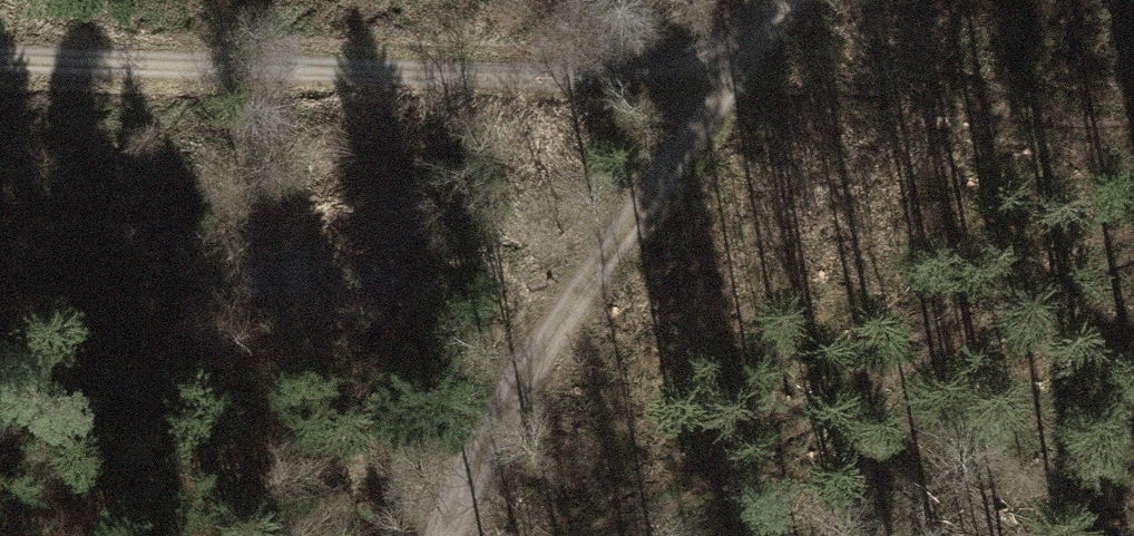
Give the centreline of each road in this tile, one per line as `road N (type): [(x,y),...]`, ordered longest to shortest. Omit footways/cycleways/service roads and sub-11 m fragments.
road 1 (track): [(767,39),(689,61),(552,75),(0,60)]
road 2 (track): [(731,83),(536,354),(444,535)]

